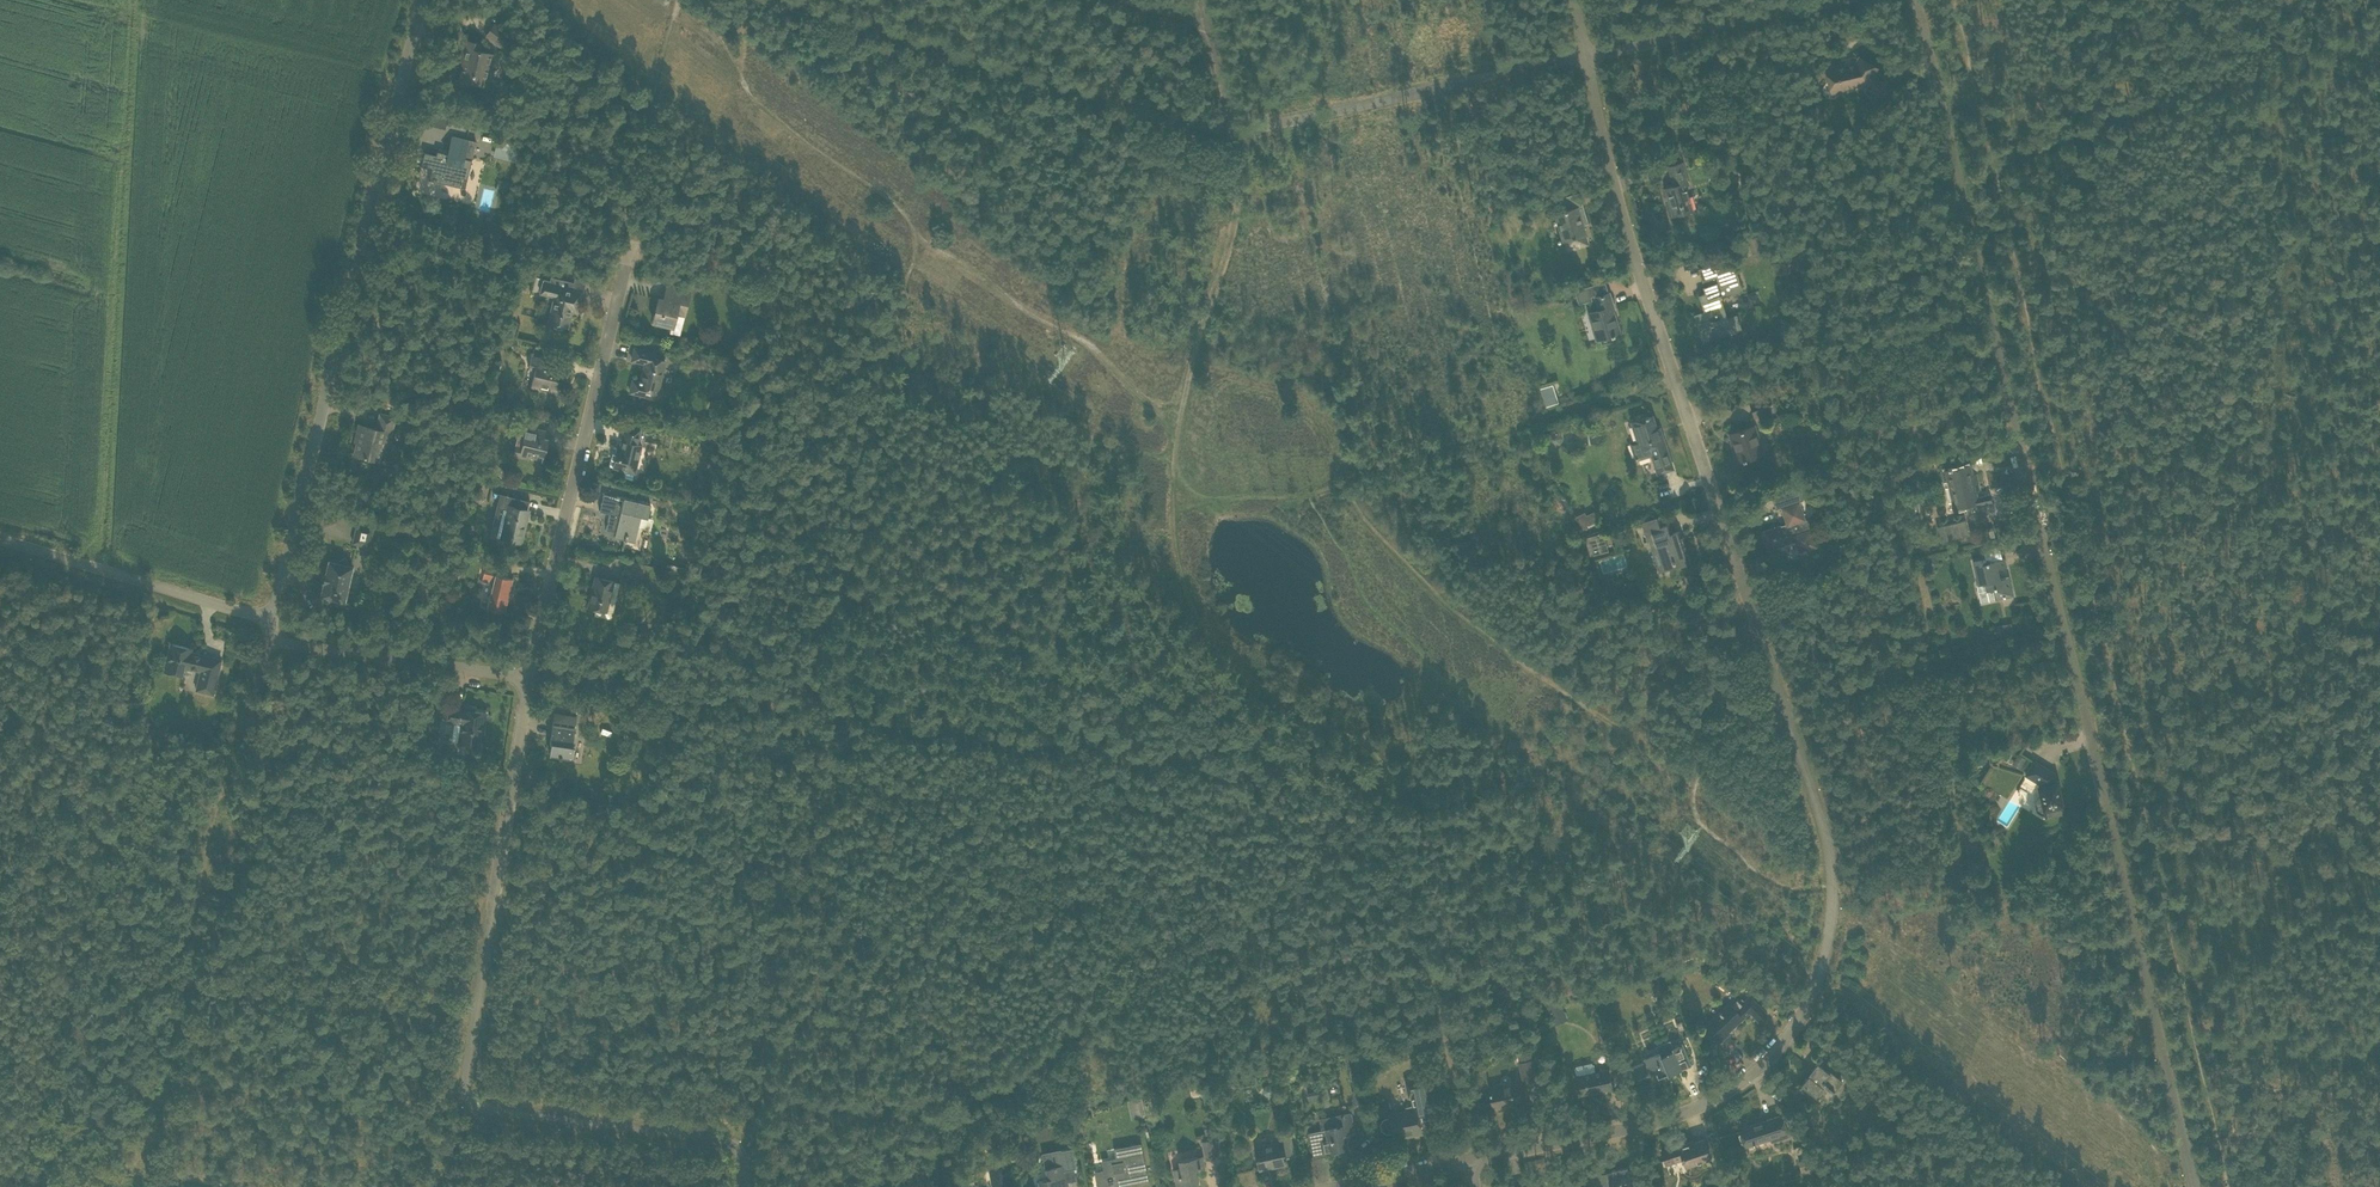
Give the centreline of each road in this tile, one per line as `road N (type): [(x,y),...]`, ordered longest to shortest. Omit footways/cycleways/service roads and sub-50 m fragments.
road 1 (unclassified): [(1478,1153),(1656,1115),(1729,1085),(1788,1032),(1809,1000),(1836,910),(1834,835),(1635,245),(1589,62)]
road 2 (unclassified): [(2193,1186),(1916,0)]
road 3 (unclassified): [(740,1186),(742,1163),(728,1140),(475,1105),(465,1093),(526,685)]
road 4 (unclassified): [(268,620),(418,0)]
road 5 (unclassified): [(526,685),(633,241)]
road 6 (unclassified): [(1233,140),(1589,62)]
road 7 (unclassified): [(526,685),(261,646),(268,620)]
road 8 (unclassified): [(1589,62),(1865,0)]
road 9 (unclassified): [(268,620),(0,545)]
road 10 (track): [(185,959),(135,1186)]
road 11 (unclassified): [(1315,1186),(1478,1153)]
road 12 (unclassified): [(1233,140),(1206,21)]

